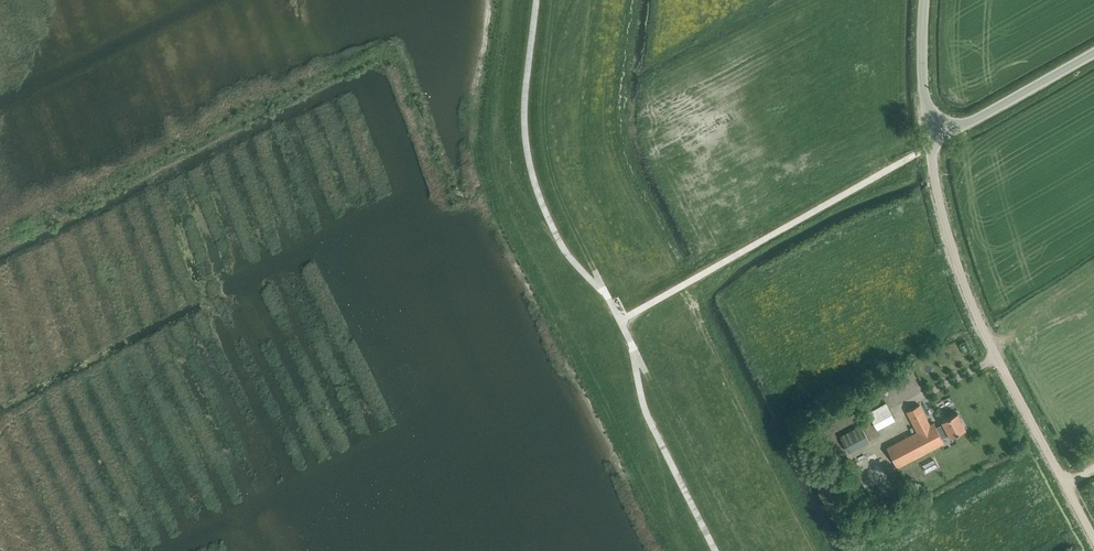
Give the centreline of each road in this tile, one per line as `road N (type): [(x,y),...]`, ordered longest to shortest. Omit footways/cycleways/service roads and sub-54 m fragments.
road 1 (unclassified): [(1093,536),(971,299),(943,223),(930,146)]
road 2 (track): [(553,0),(541,108),(545,148),(561,203),(613,308)]
road 3 (track): [(734,550),(626,333)]
road 4 (unclassified): [(930,146),(1093,53)]
road 5 (unclassified): [(930,146),(927,0)]

